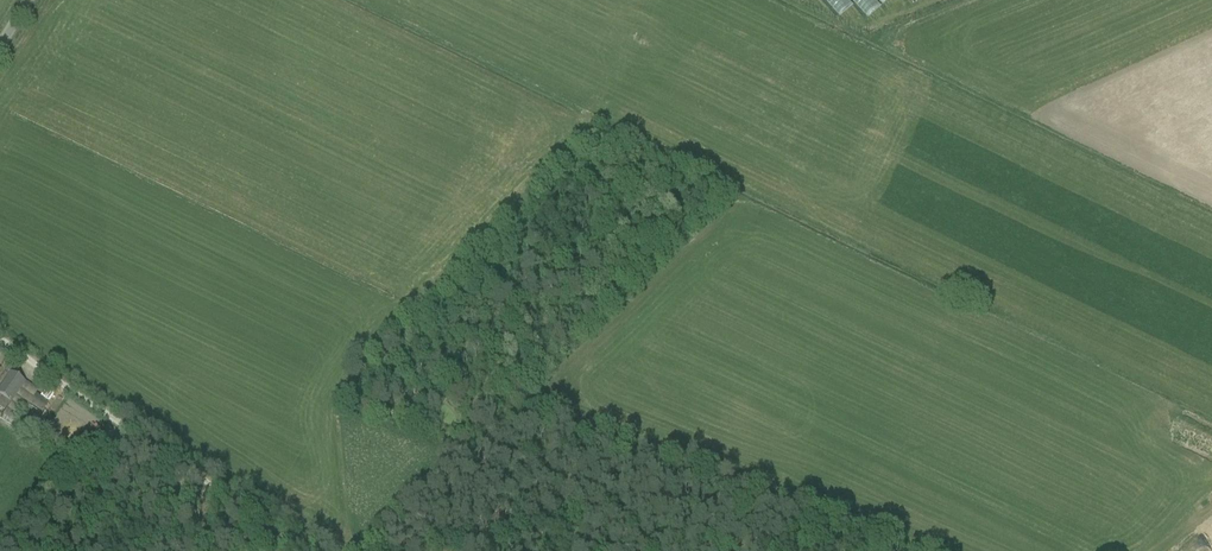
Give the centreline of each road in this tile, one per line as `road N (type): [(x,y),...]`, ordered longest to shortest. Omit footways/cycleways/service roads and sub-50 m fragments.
road 1 (track): [(305,550),(0,338)]

